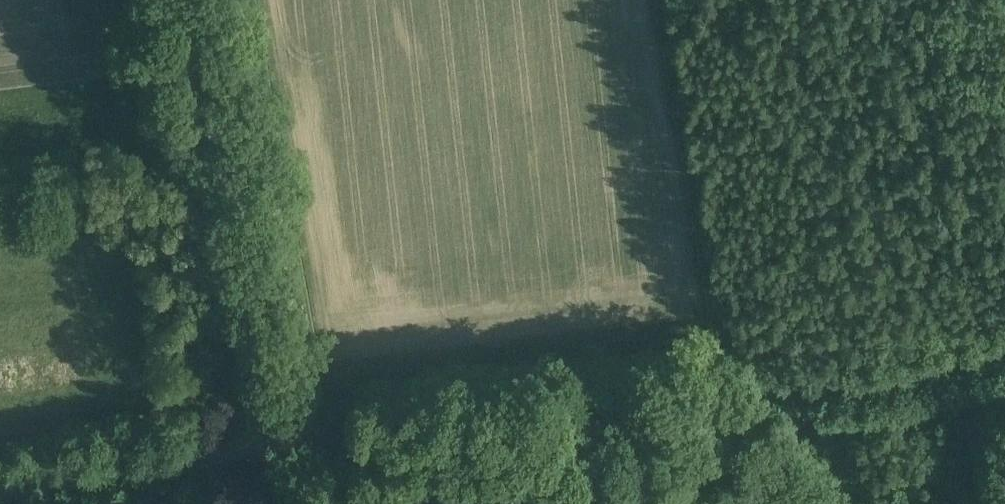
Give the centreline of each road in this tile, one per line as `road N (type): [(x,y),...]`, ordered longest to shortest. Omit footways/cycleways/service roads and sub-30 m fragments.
road 1 (tertiary): [(263,435),(315,443),(1004,352)]
road 2 (tertiary): [(263,435),(186,0)]
road 3 (track): [(736,391),(668,0)]
road 4 (unclassified): [(0,494),(227,455),(263,435)]

